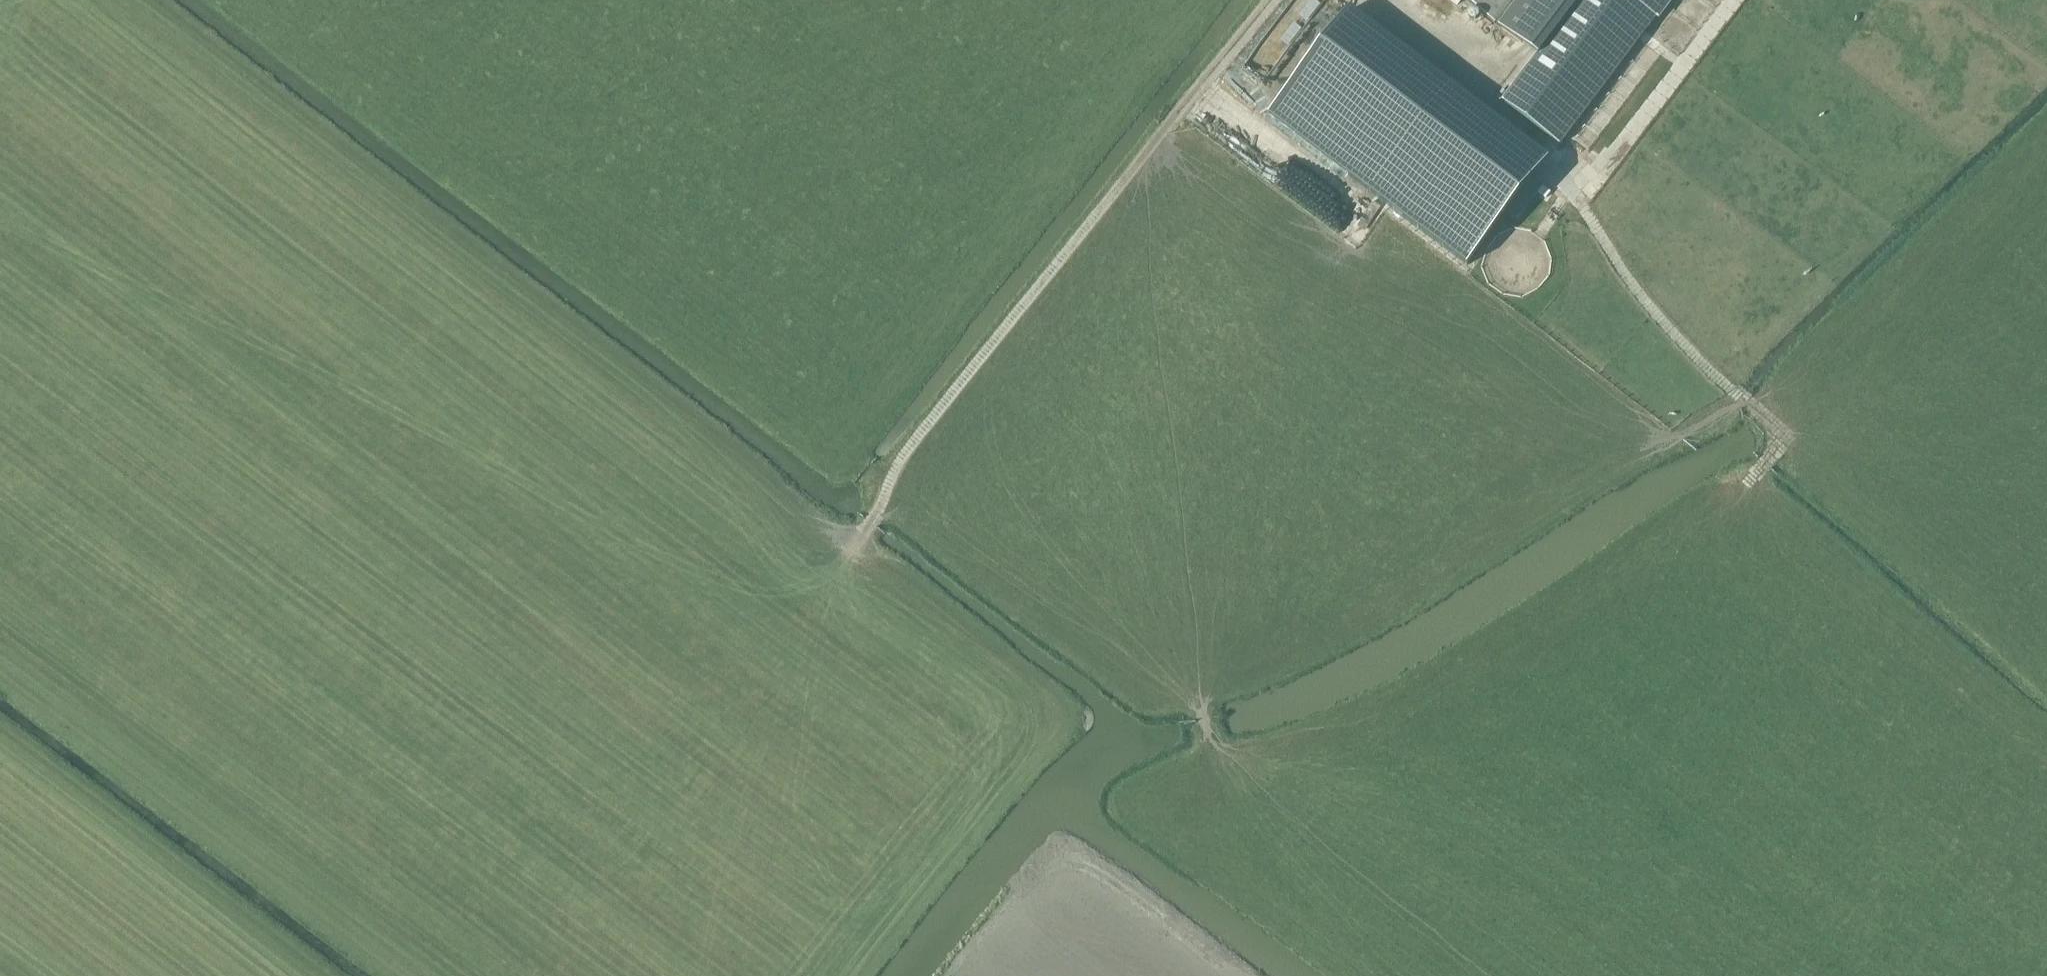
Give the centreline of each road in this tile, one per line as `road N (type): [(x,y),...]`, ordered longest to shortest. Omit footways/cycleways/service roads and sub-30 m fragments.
road 1 (track): [(854,544),(906,450),(1273,0)]
road 2 (track): [(1381,0),(1465,67),(1485,109),(1587,176),(1724,0)]
road 3 (track): [(1587,176),(1597,222),(1659,316),(1789,437)]

